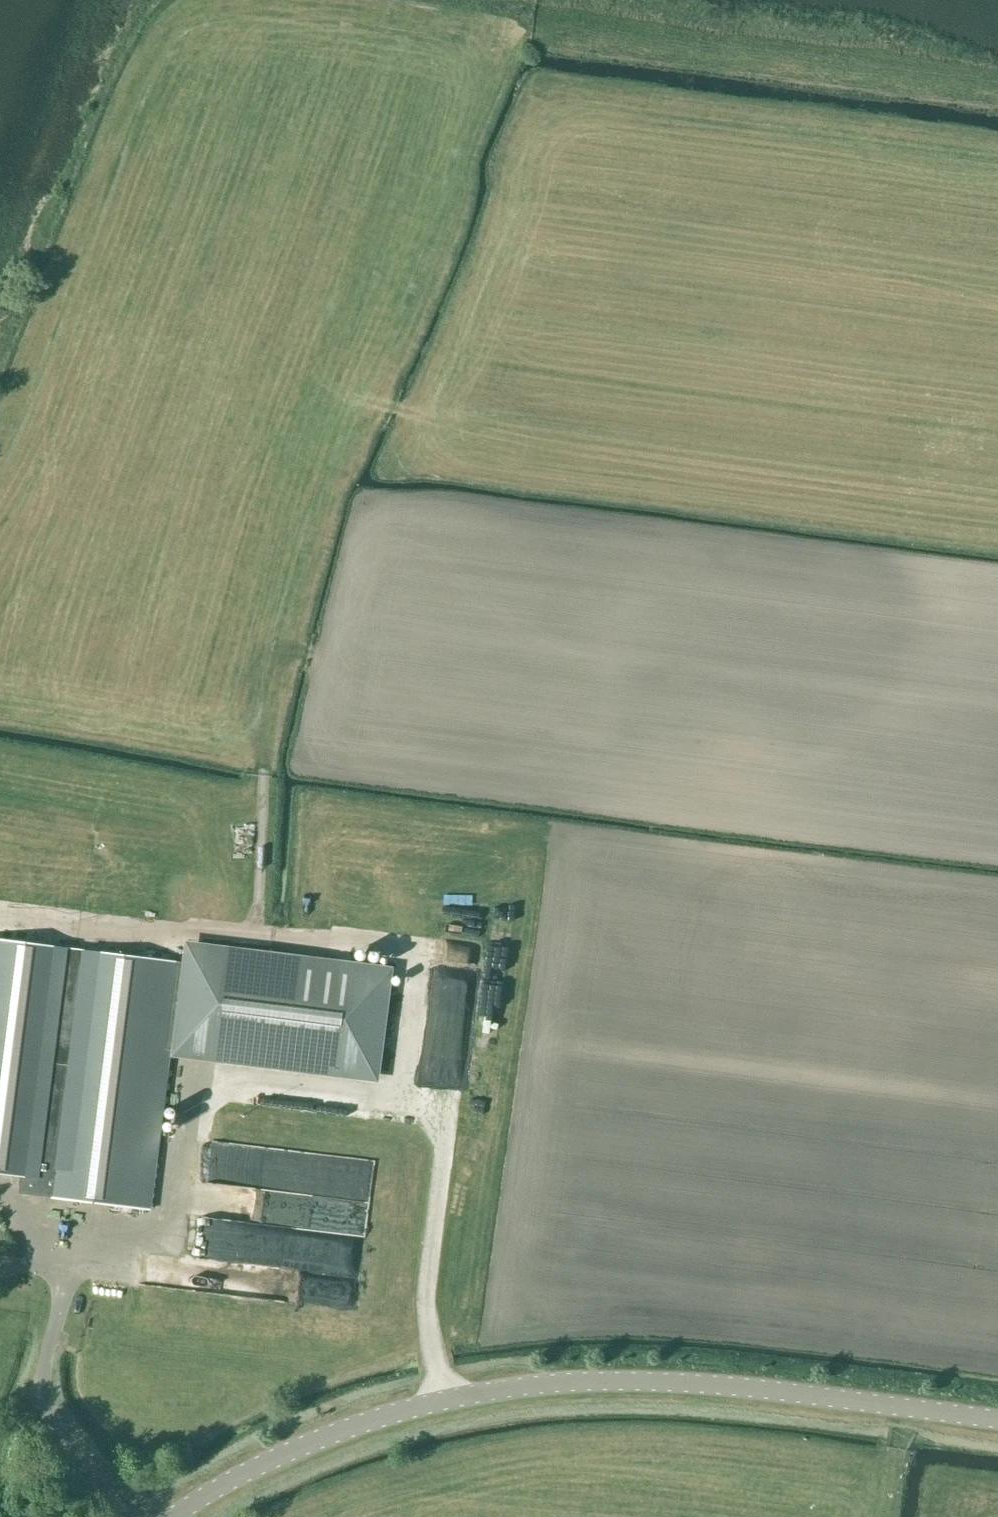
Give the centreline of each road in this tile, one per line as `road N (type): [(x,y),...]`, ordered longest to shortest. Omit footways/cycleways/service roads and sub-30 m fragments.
road 1 (tertiary): [(175,1516),(309,1445),(453,1398),(542,1387),(715,1388),(997,1422)]

